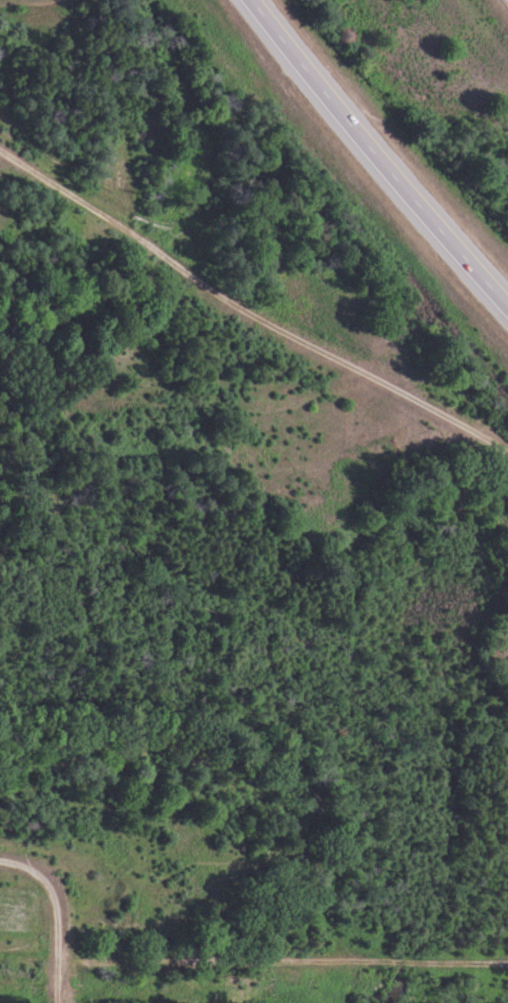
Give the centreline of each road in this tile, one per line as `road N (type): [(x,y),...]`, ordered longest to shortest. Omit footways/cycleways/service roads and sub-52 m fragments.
road 1 (track): [(507,458),(275,315),(0,204)]
road 2 (track): [(61,967),(507,967)]
road 3 (motorway): [(251,0),(414,204),(507,303)]
road 4 (track): [(61,967),(51,880),(0,870)]

